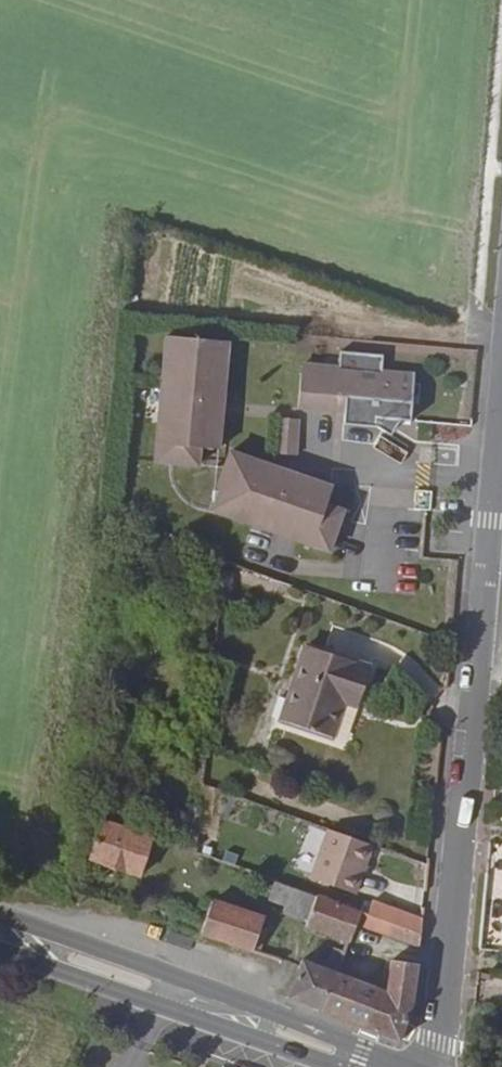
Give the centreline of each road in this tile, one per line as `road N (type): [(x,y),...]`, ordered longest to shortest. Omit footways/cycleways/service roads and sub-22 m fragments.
road 1 (residential): [(498,446),(444,1021),(428,1066)]
road 2 (primary): [(383,1066),(0,916)]
road 3 (primary): [(0,952),(371,1066)]

